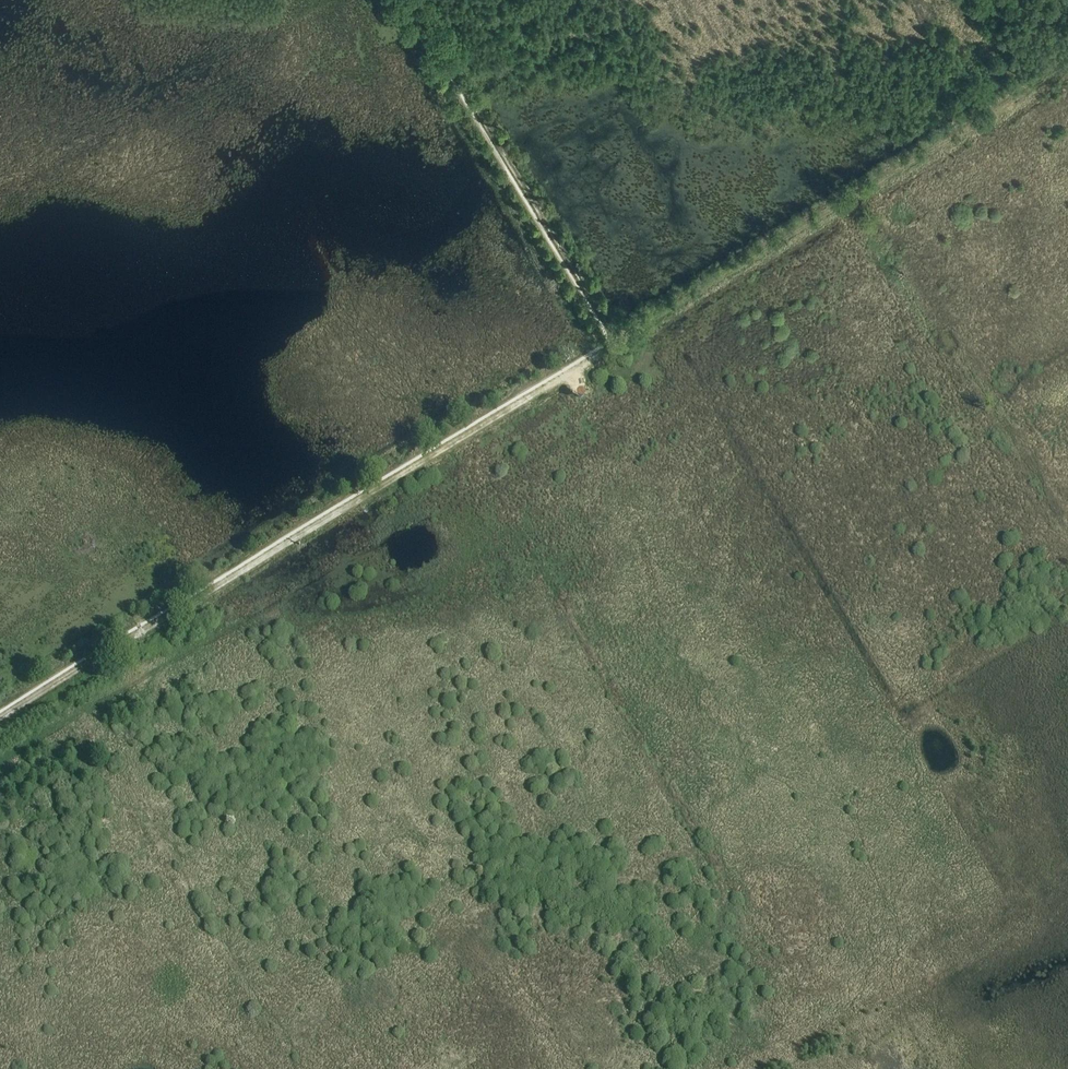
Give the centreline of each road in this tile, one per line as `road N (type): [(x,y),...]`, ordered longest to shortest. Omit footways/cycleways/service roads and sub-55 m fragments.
road 1 (track): [(0,720),(552,386),(601,354),(615,334)]
road 2 (track): [(615,334),(642,329),(1067,66)]
road 3 (track): [(412,0),(615,334)]

